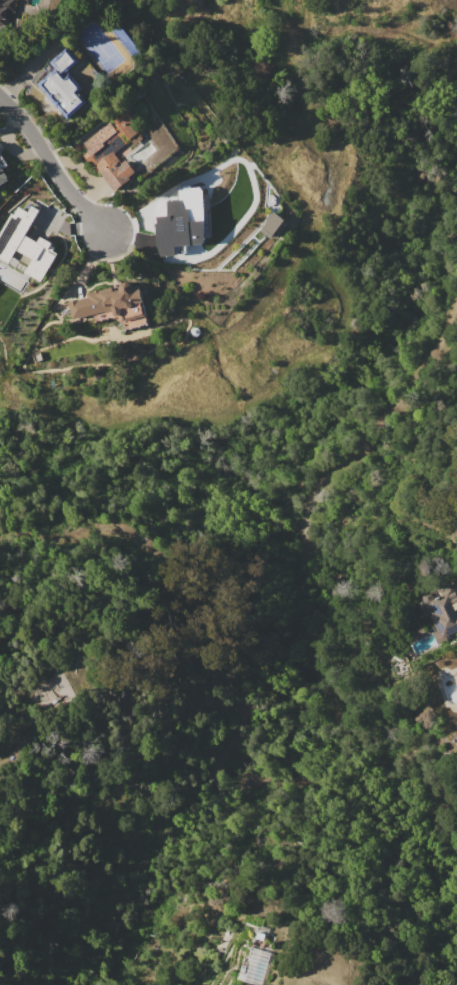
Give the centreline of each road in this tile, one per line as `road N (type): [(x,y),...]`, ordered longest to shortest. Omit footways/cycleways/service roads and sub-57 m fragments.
road 1 (residential): [(0,97),(104,231)]

